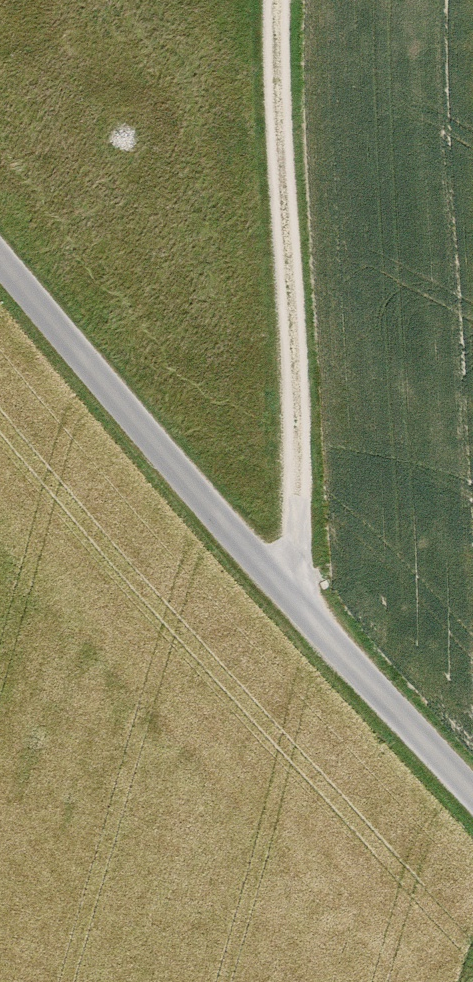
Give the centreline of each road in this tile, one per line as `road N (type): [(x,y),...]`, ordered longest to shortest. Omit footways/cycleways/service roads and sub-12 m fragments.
road 1 (unclassified): [(0,311),(472,824)]
road 2 (track): [(297,633),(283,0)]

